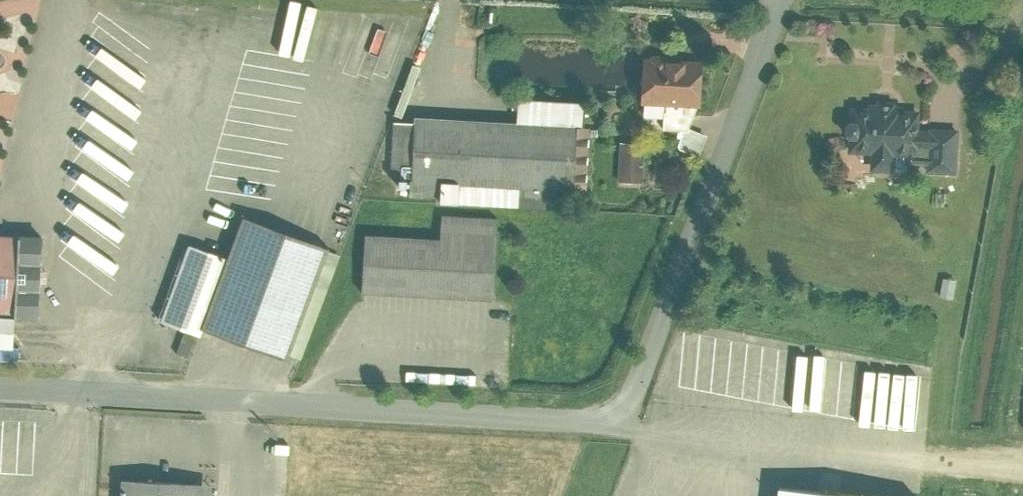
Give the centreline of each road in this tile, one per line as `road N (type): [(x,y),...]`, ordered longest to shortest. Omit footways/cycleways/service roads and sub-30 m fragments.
road 1 (residential): [(0,380),(627,421),(780,0)]

